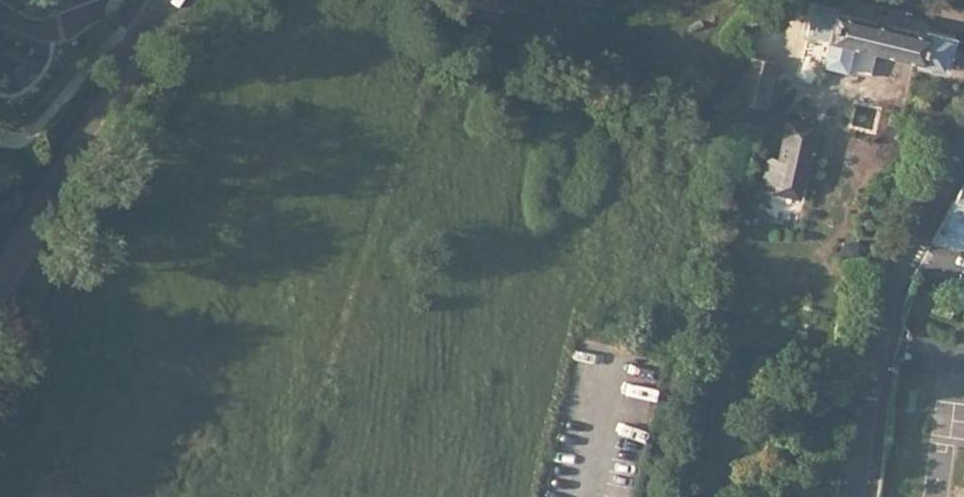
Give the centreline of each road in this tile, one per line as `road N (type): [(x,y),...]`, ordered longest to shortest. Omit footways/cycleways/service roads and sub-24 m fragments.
road 1 (tertiary): [(0,279),(163,0)]
road 2 (residential): [(856,496),(893,279),(908,253)]
road 3 (track): [(162,0),(26,134),(0,135)]

